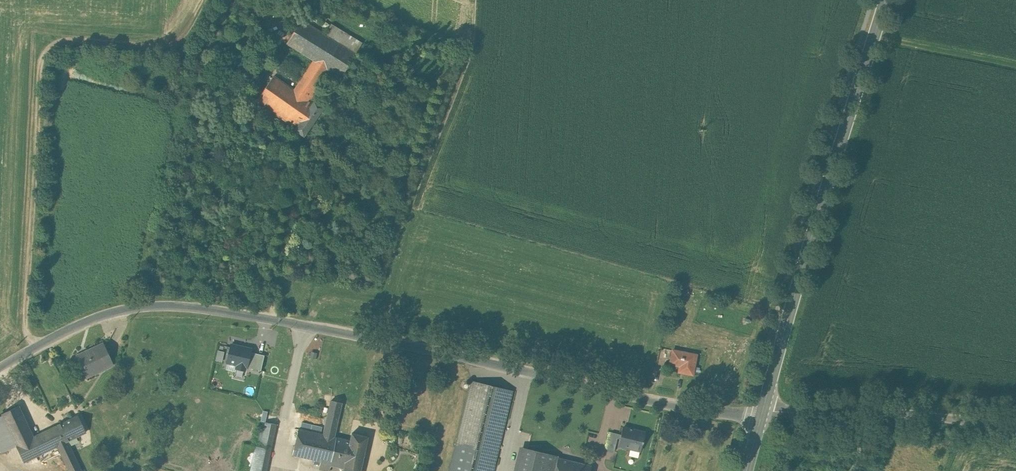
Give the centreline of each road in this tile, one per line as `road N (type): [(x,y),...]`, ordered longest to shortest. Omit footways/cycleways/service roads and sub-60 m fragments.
road 1 (unclassified): [(764,413),(684,406),(292,321),(175,305),(119,310),(0,370)]
road 2 (track): [(33,350),(26,310),(44,55),(71,38),(176,44),(204,0)]
road 3 (tertiary): [(764,413),(886,0)]
road 4 (unclassified): [(1015,429),(894,415),(764,413)]
road 5 (track): [(875,35),(1015,63)]

